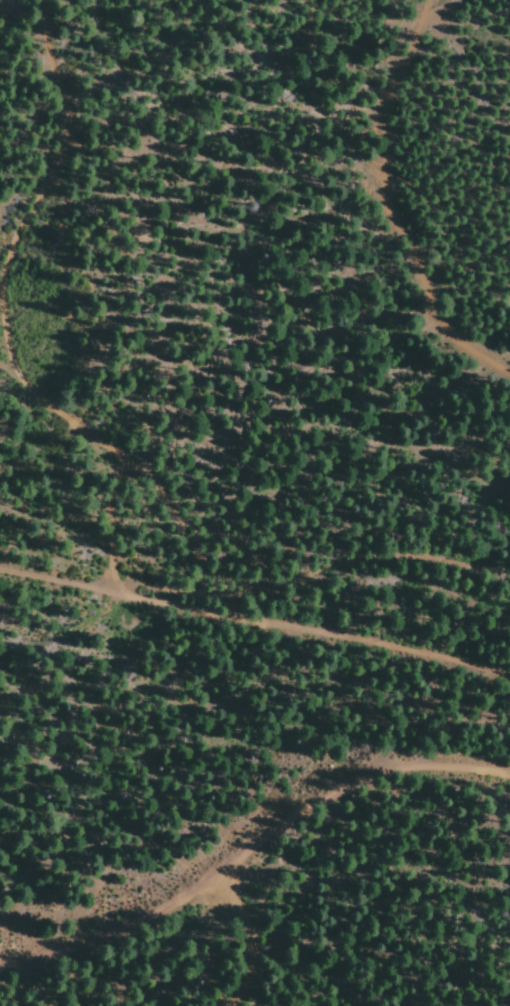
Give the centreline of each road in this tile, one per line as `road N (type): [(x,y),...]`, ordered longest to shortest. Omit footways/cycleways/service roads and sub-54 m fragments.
road 1 (track): [(0,966),(184,908),(261,841),(407,756),(484,756),(509,770)]
road 2 (track): [(509,618),(468,645),(431,648),(0,569)]
road 3 (track): [(233,1005),(251,959),(217,874),(53,664),(0,622)]
road 4 (track): [(4,324),(24,396),(150,478),(199,572),(292,596),(324,627)]
road 5 (track): [(4,324),(7,280),(34,236),(60,147),(43,77),(47,26),(39,0)]

